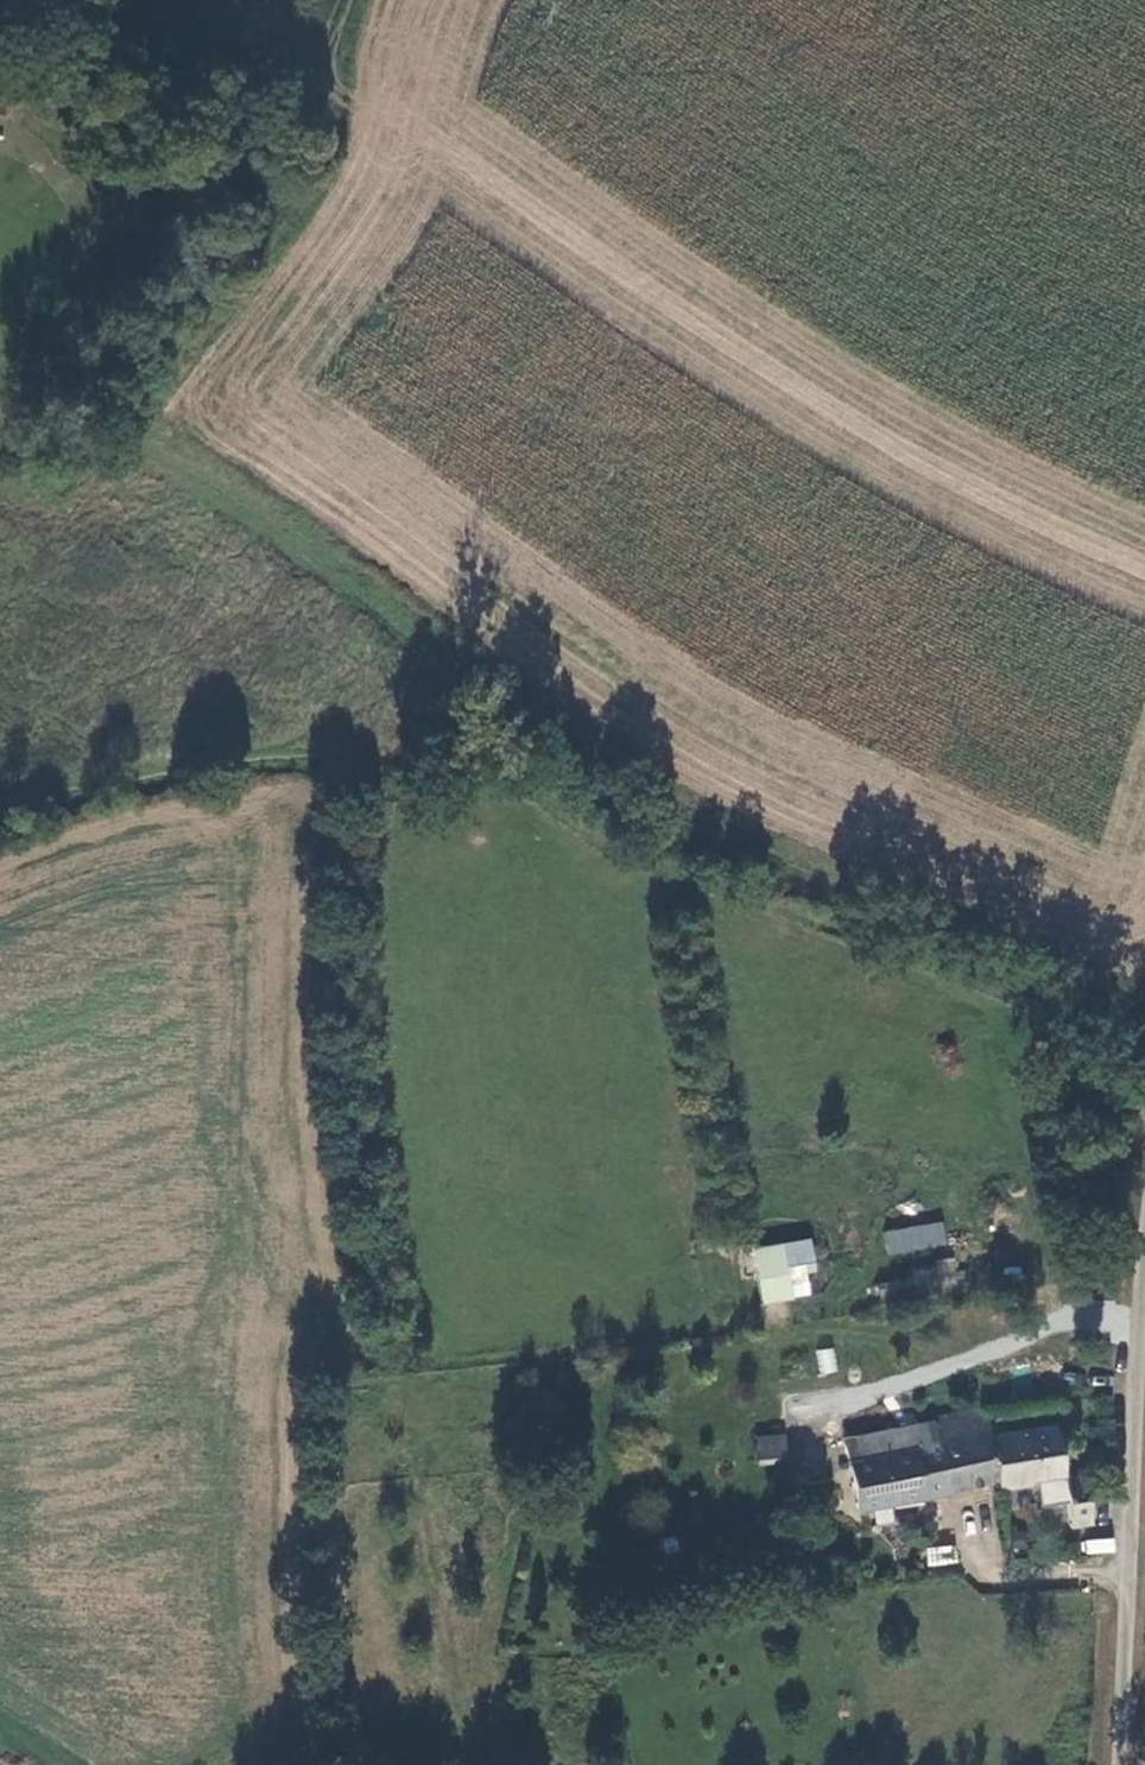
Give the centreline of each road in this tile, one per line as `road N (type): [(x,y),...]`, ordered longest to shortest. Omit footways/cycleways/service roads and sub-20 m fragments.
road 1 (unclassified): [(1144,1299),(1118,1764)]

